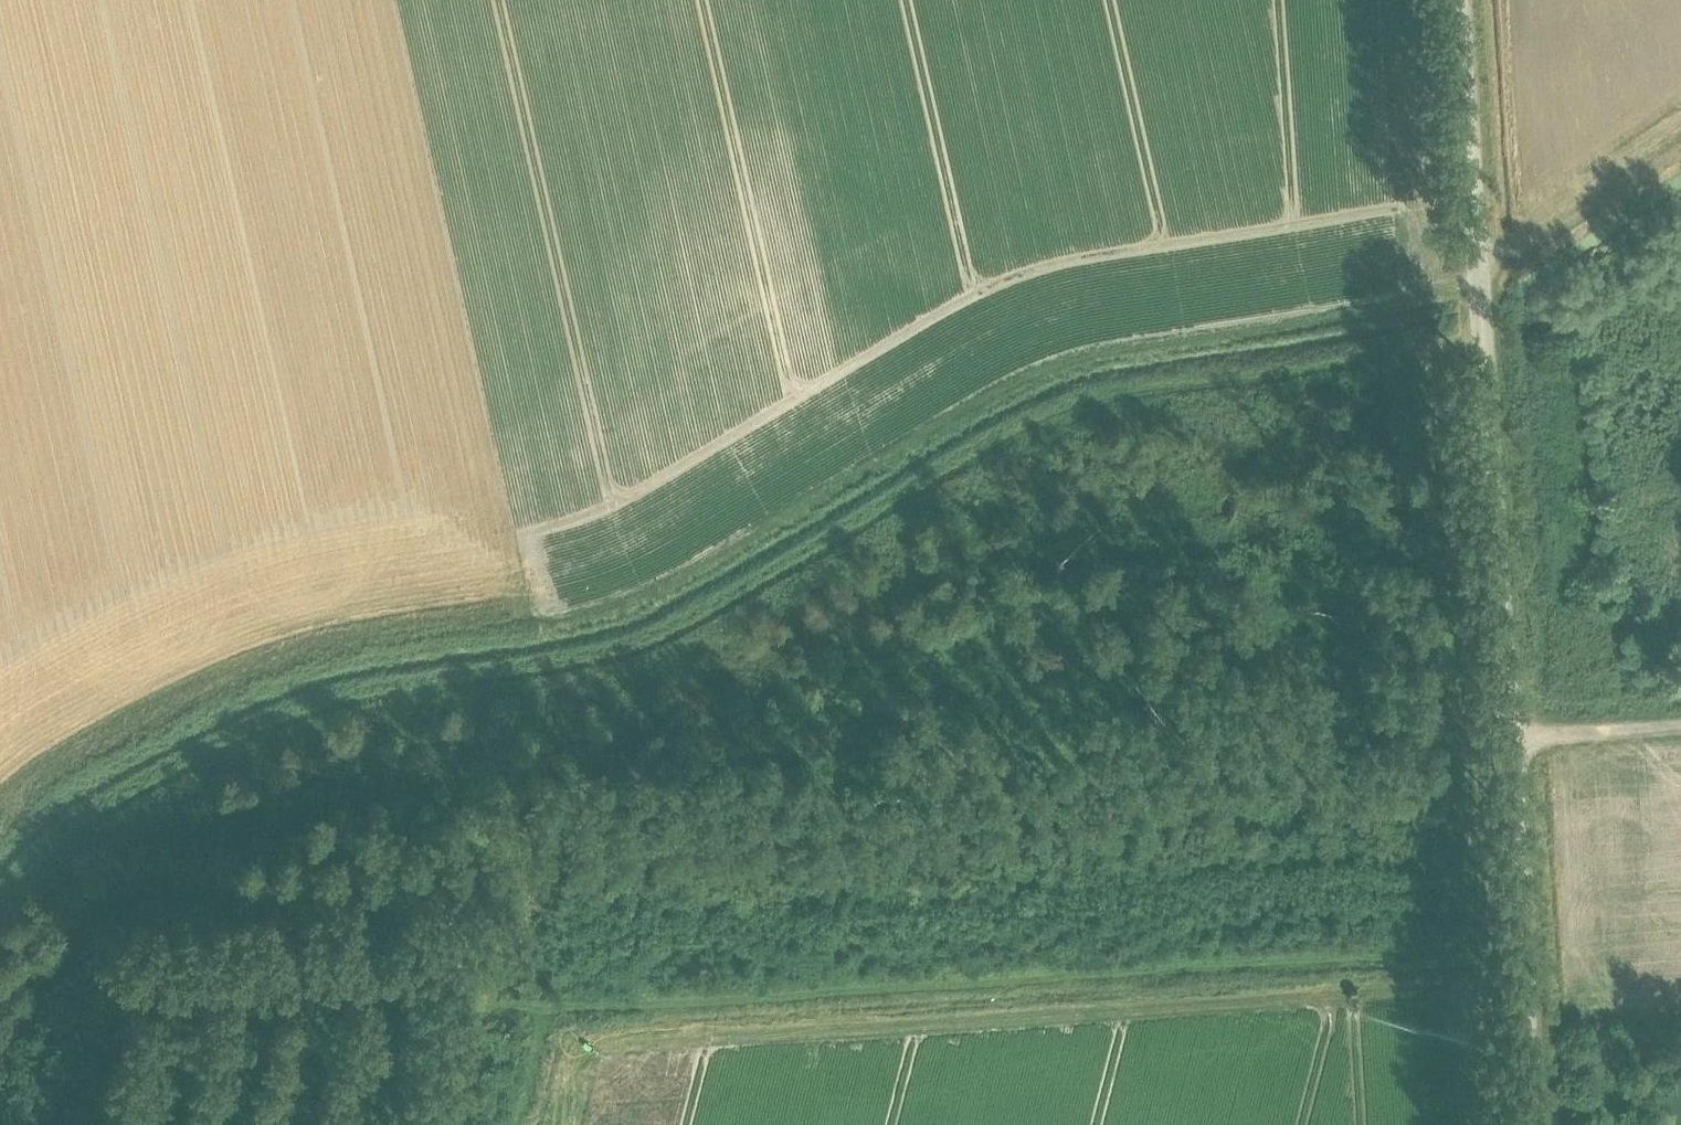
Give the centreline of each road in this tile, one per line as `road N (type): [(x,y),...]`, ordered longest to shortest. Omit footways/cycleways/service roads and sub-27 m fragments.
road 1 (unclassified): [(1539,1124),(1461,0)]
road 2 (track): [(1512,725),(1680,716)]

